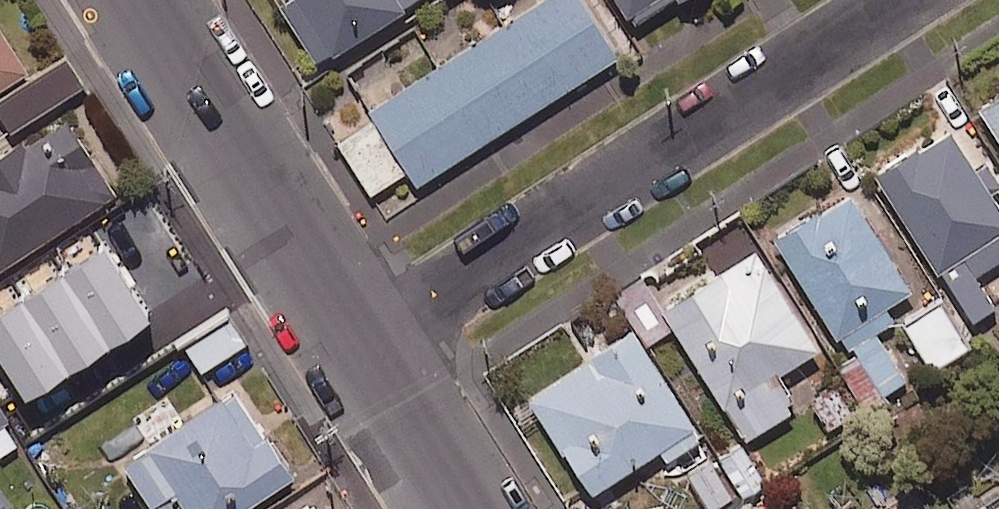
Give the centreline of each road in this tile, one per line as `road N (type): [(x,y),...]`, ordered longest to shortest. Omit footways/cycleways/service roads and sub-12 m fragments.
road 1 (residential): [(360,345),(900,0)]
road 2 (residential): [(360,345),(140,0)]
road 3 (residential): [(463,508),(360,345)]

